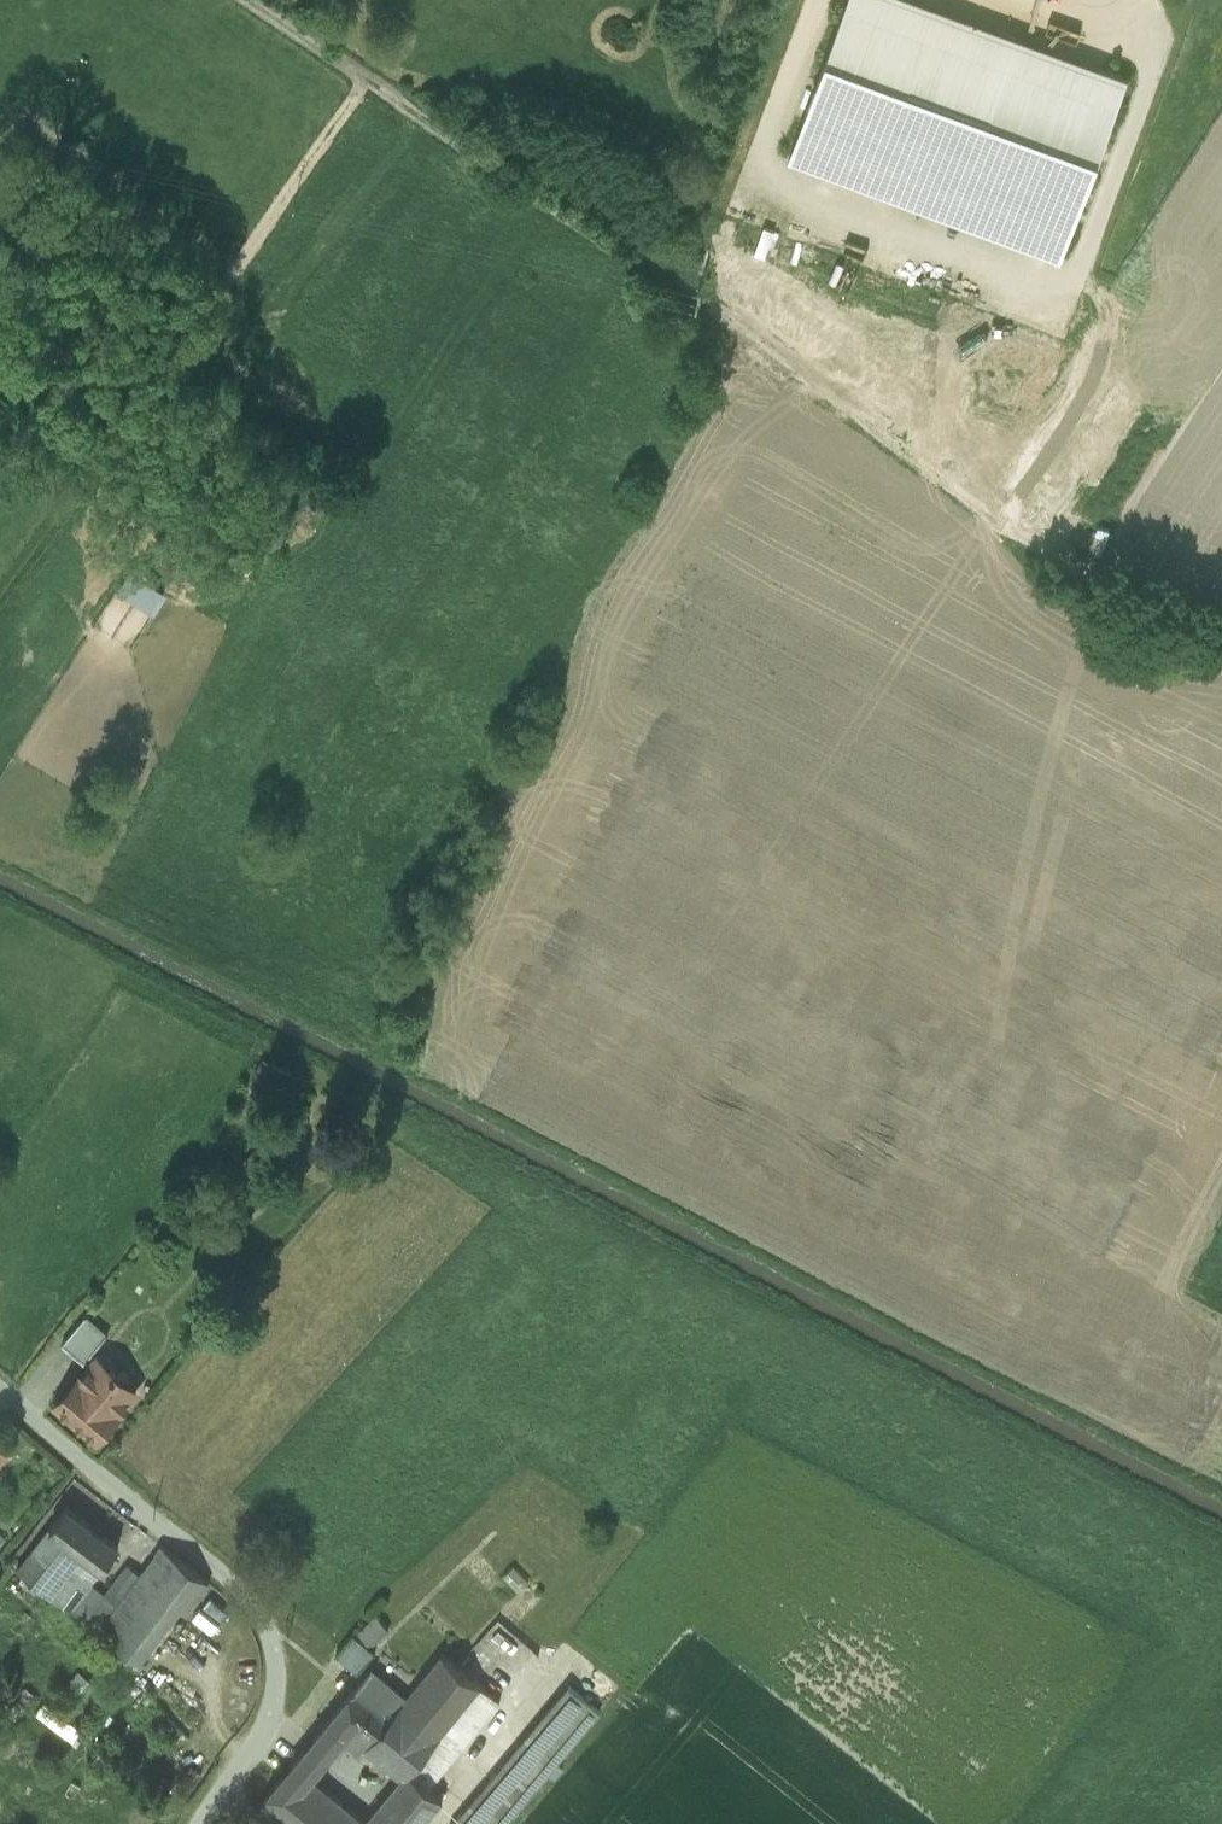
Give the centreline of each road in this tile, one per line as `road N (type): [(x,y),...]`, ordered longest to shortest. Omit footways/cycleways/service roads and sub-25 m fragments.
road 1 (track): [(257,0),(1110,602),(1221,622)]
road 2 (track): [(0,590),(204,305),(381,86)]
road 3 (unclassified): [(198,1823),(269,1719),(275,1659),(266,1629),(231,1579),(0,1389)]

